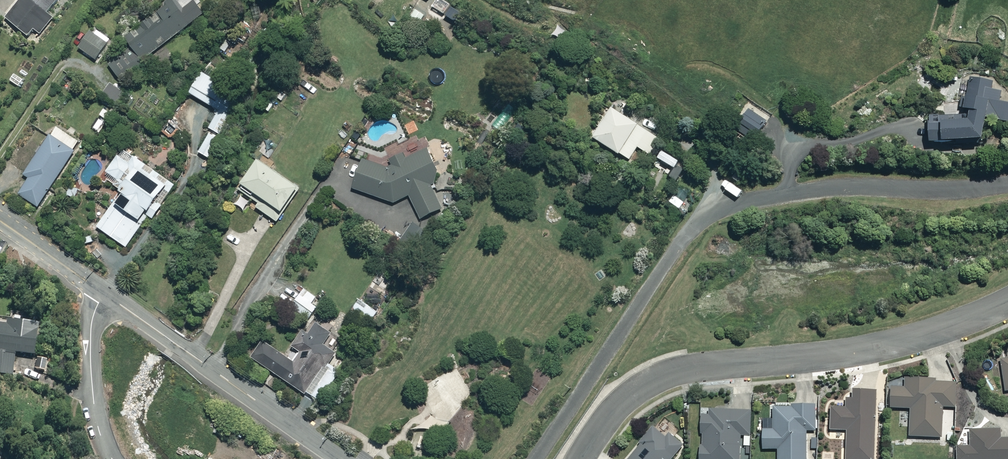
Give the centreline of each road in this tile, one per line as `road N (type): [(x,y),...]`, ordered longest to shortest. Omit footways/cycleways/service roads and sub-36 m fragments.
road 1 (unclassified): [(1007,184),(825,188),(708,216),(680,244),(537,458)]
road 2 (residential): [(578,458),(615,407),(648,383),(694,368),(866,351),(1007,304)]
road 3 (residential): [(343,458),(105,293)]
road 4 (unclassified): [(112,458),(99,427),(91,357),(92,319),(105,293)]
road 5 (residential): [(105,293),(0,221)]

